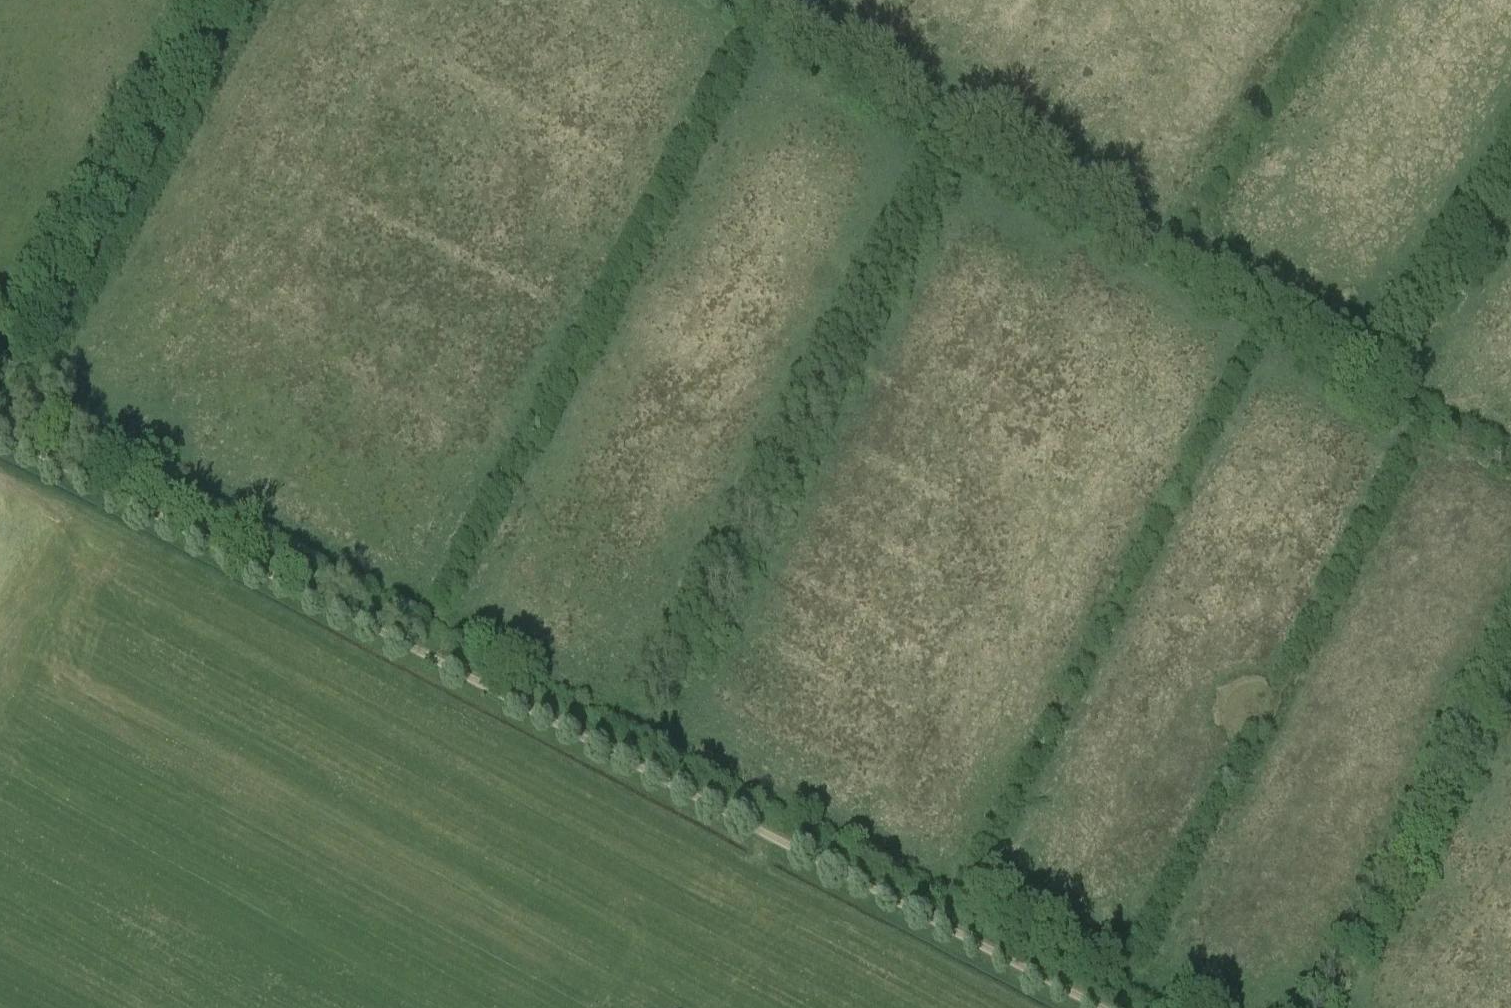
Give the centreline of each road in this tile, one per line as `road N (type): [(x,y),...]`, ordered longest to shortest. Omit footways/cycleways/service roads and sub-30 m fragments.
road 1 (track): [(1101,1007),(0,432)]
road 2 (track): [(228,0),(0,382)]

